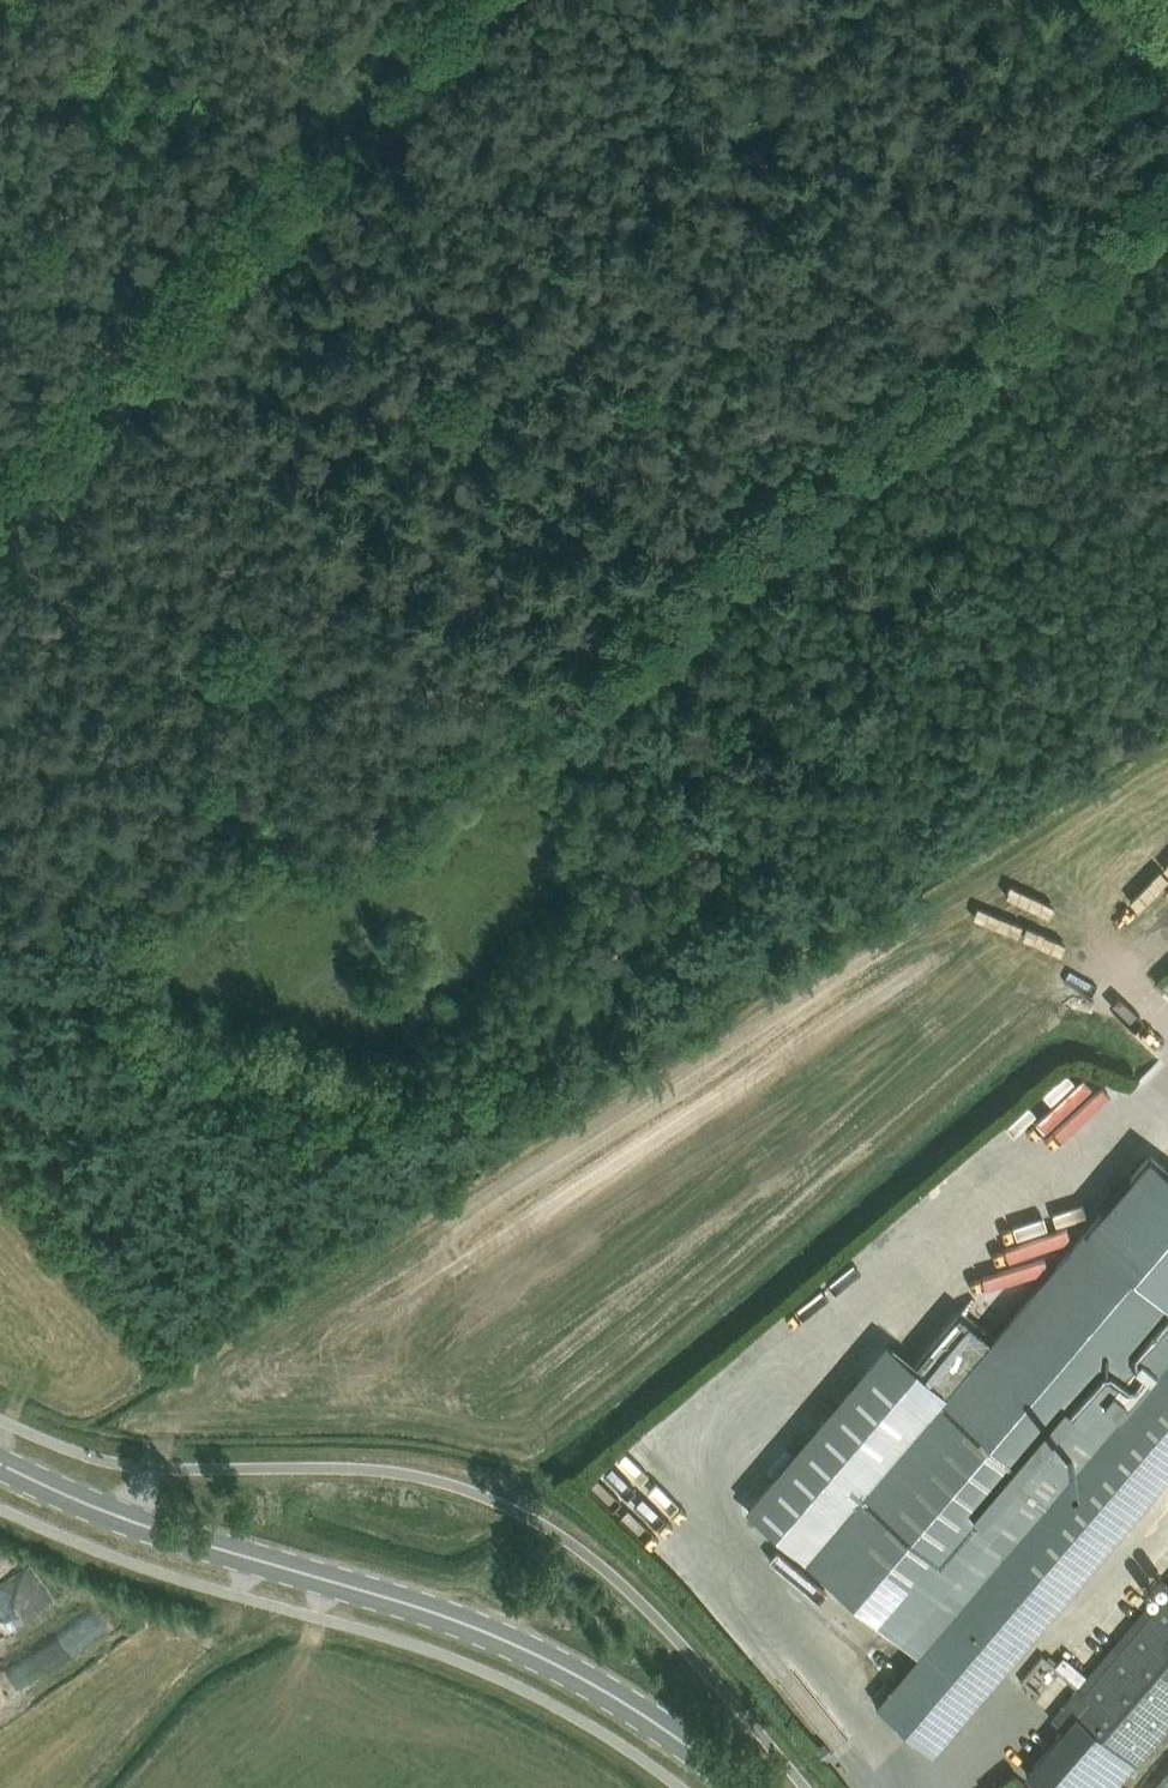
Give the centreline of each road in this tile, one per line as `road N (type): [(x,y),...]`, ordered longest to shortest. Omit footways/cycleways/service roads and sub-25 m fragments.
road 1 (secondary): [(740,1787),(685,1743),(507,1644),(173,1535),(0,1464)]

